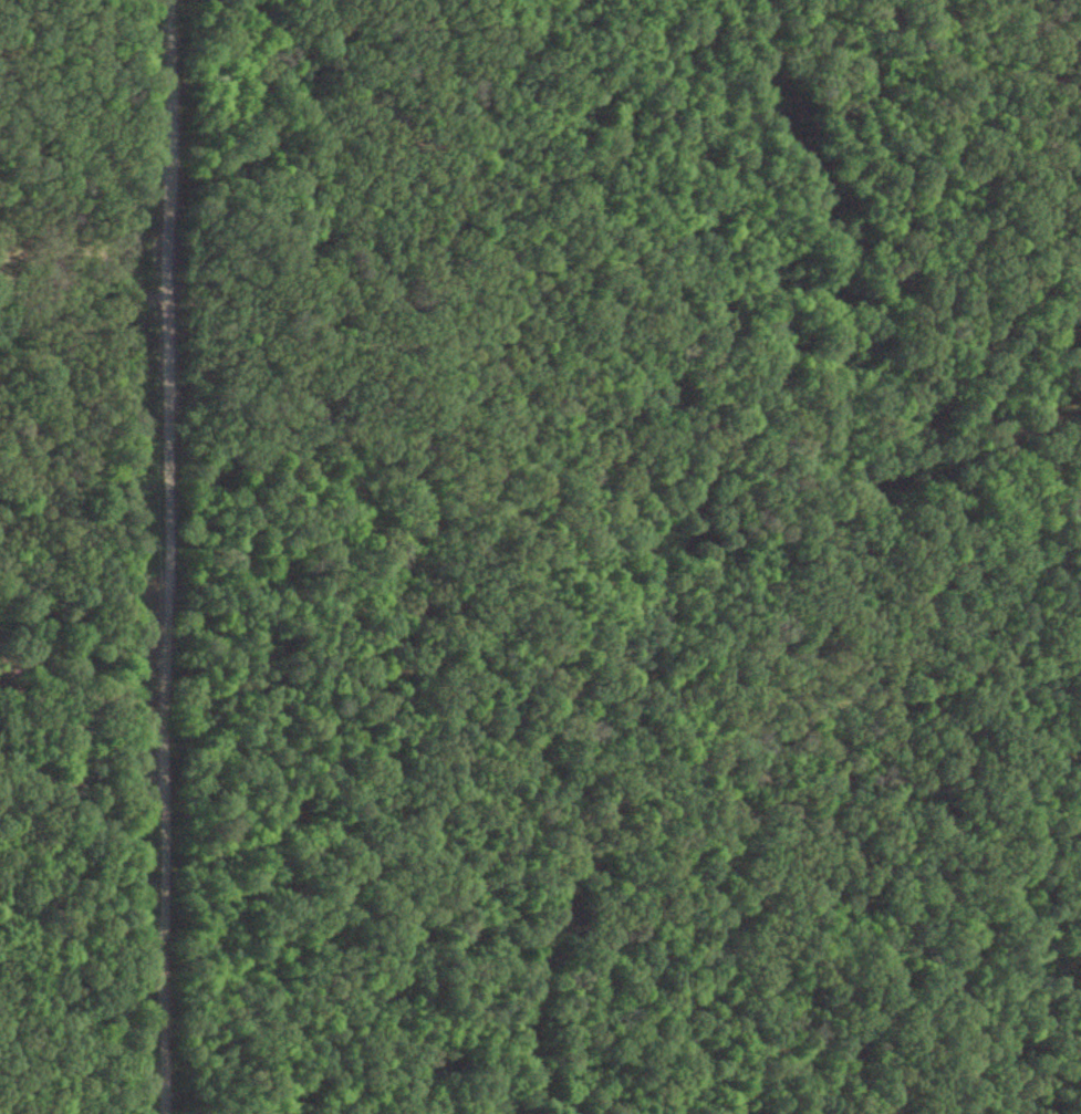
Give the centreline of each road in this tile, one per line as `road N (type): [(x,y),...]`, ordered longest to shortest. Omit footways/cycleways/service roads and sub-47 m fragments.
road 1 (residential): [(173,1113),(176,0)]

